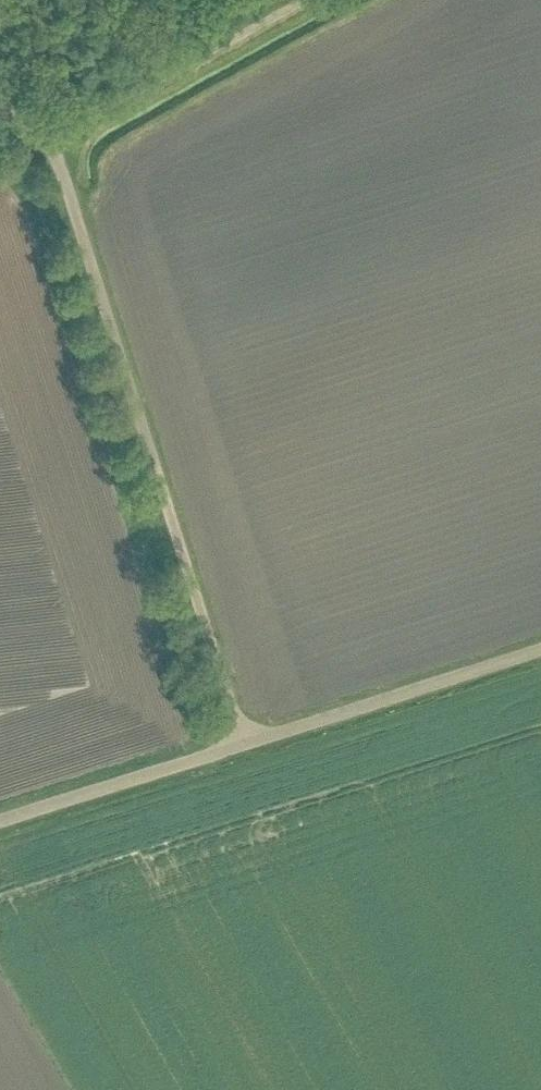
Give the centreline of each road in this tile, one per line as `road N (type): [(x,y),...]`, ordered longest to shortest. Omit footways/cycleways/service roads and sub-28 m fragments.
road 1 (unclassified): [(244,740),(65,180),(49,142),(0,107)]
road 2 (unclassified): [(244,740),(540,649)]
road 3 (track): [(49,142),(65,123),(294,0)]
road 4 (unclassified): [(0,817),(244,740)]

